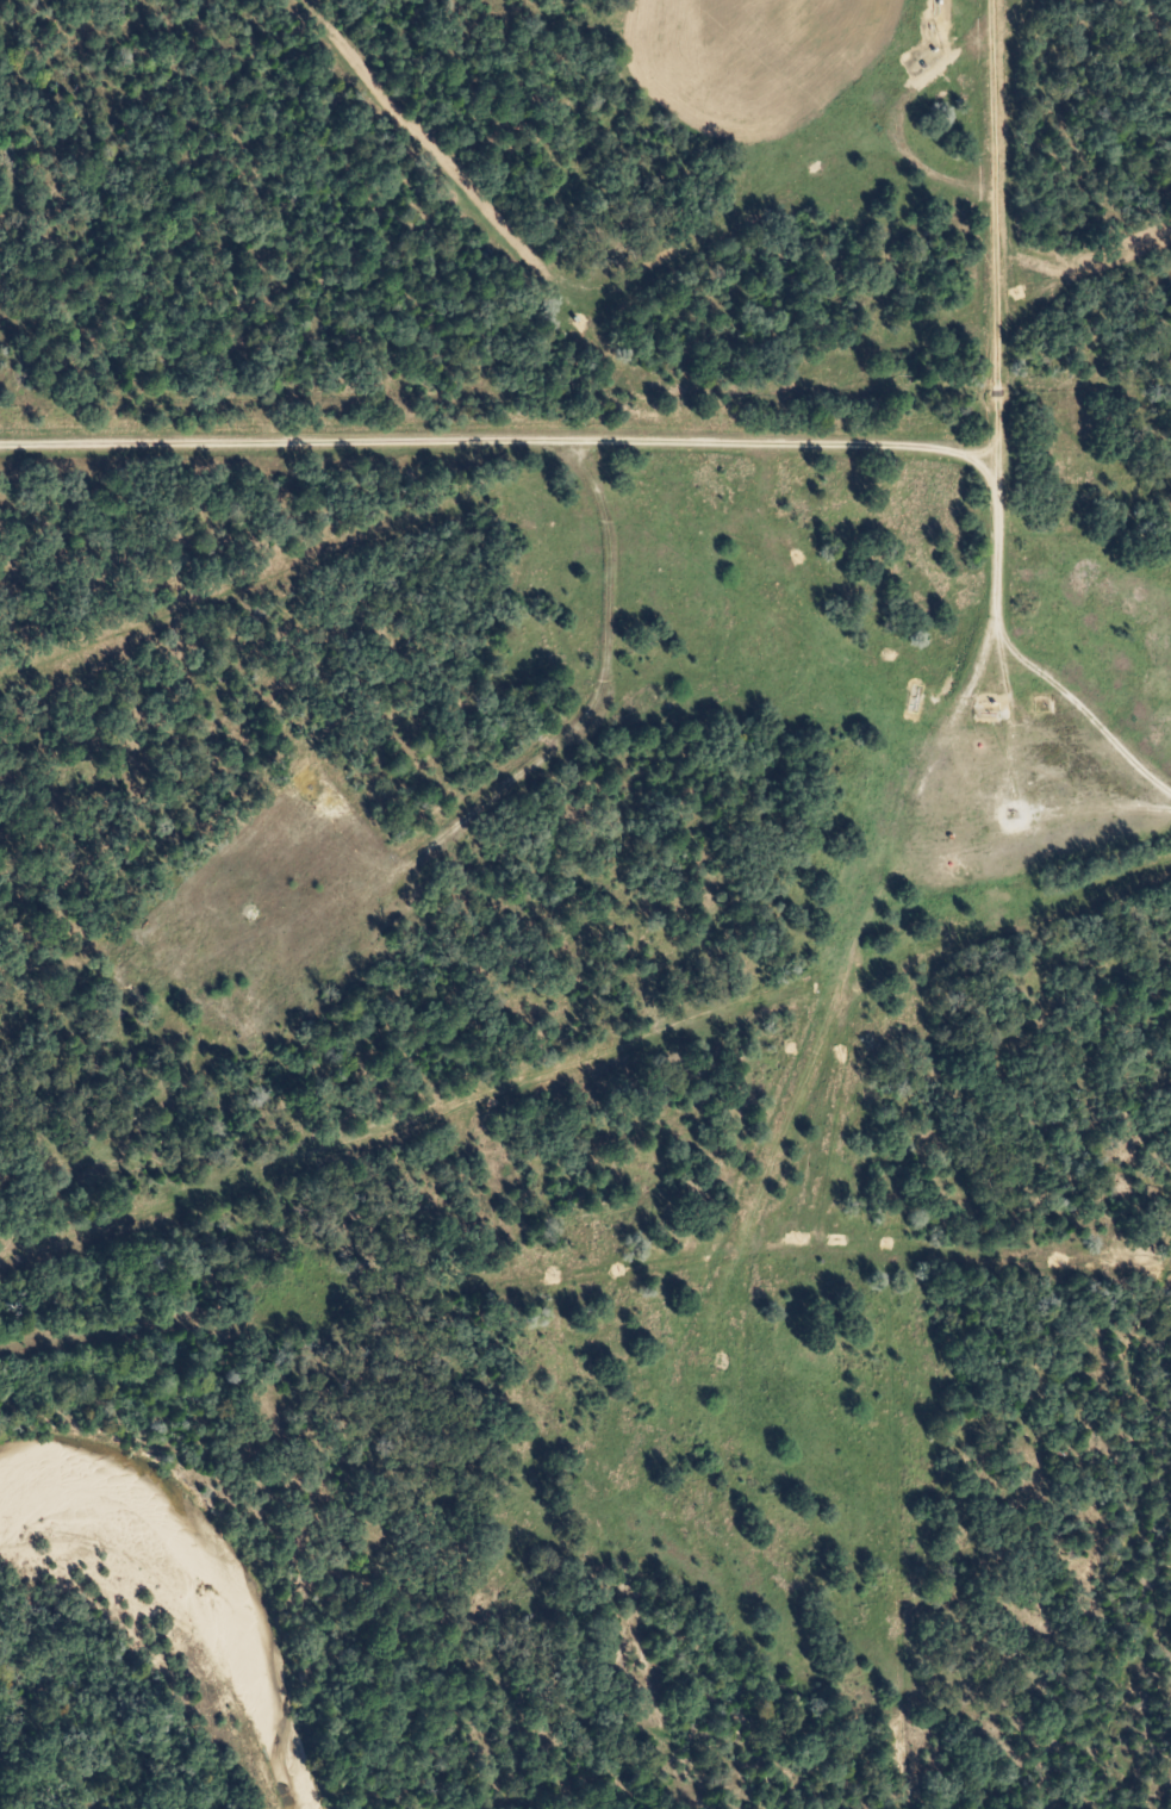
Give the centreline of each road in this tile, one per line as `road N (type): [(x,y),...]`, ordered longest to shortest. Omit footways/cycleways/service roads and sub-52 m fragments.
road 1 (residential): [(736,1244),(951,720),(997,682),(992,0)]
road 2 (residential): [(998,453),(0,451)]

